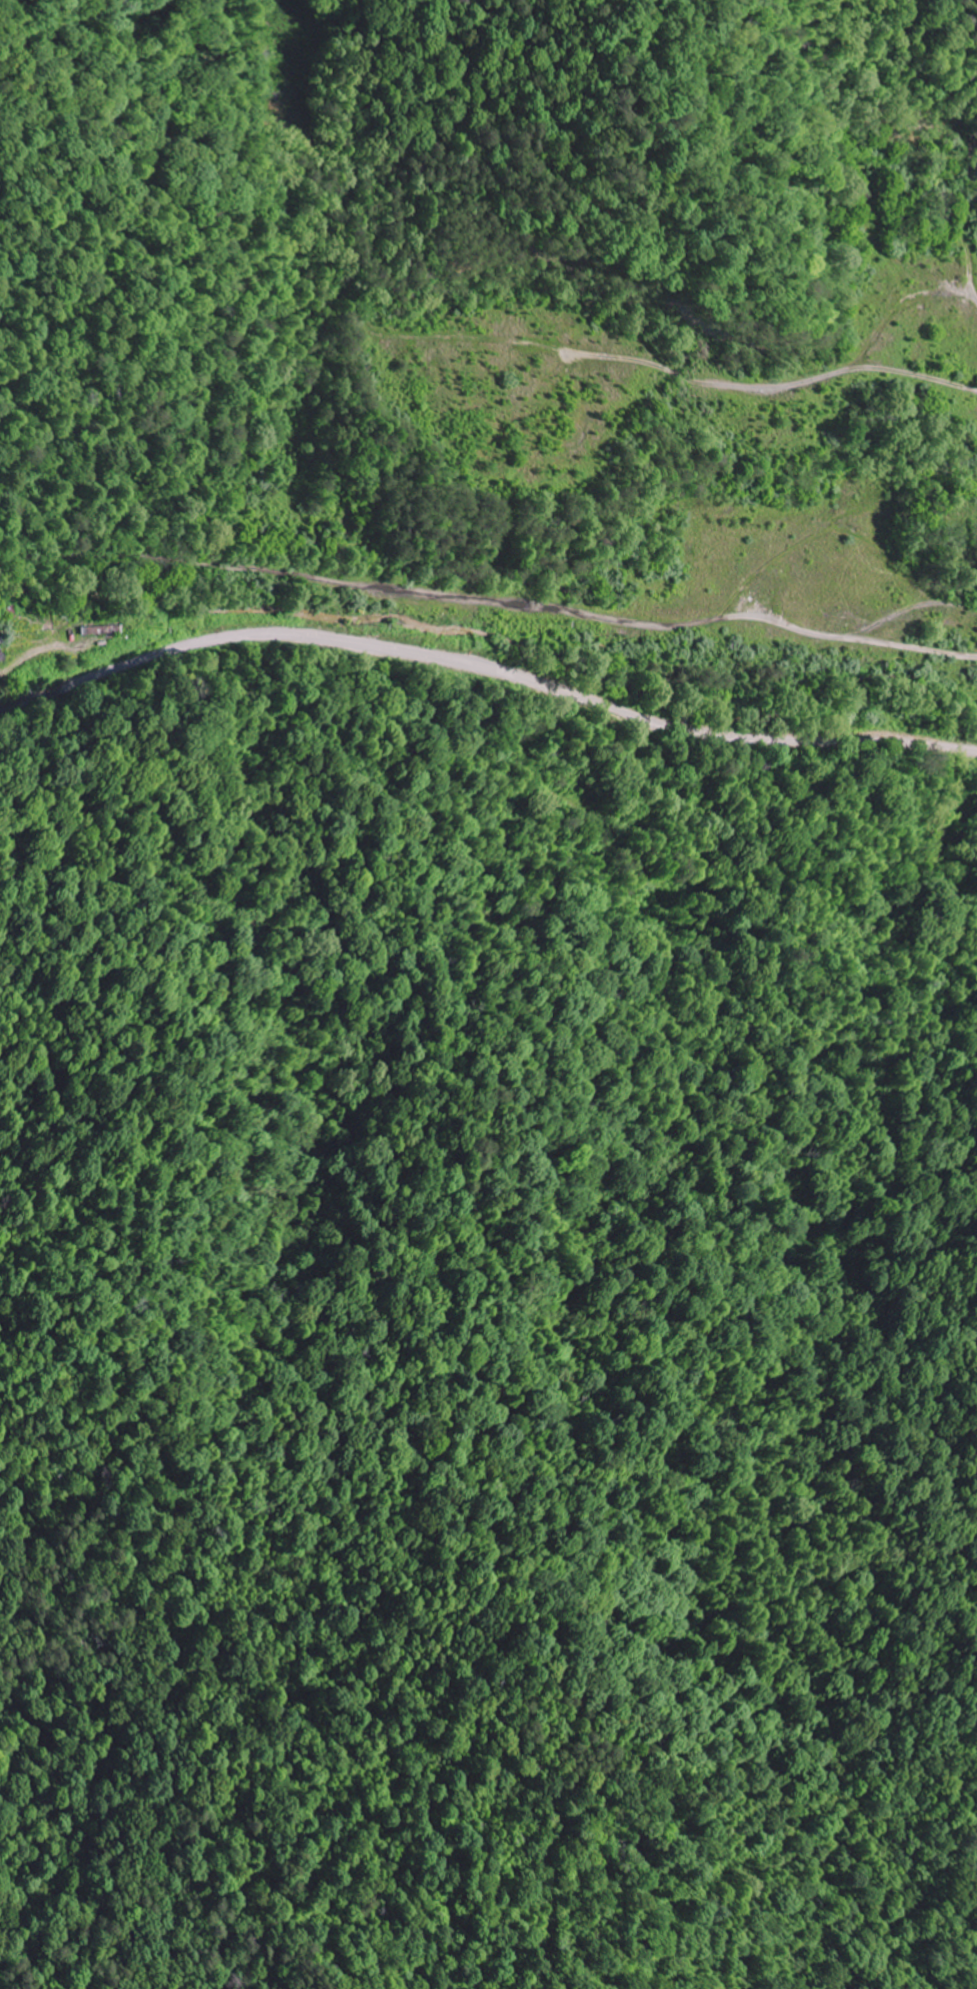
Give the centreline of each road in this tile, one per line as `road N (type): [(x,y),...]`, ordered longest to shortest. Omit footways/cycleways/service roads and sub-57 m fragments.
road 1 (tertiary): [(976,753),(738,742),(576,700),(500,669),(302,632),(134,658),(0,705)]

